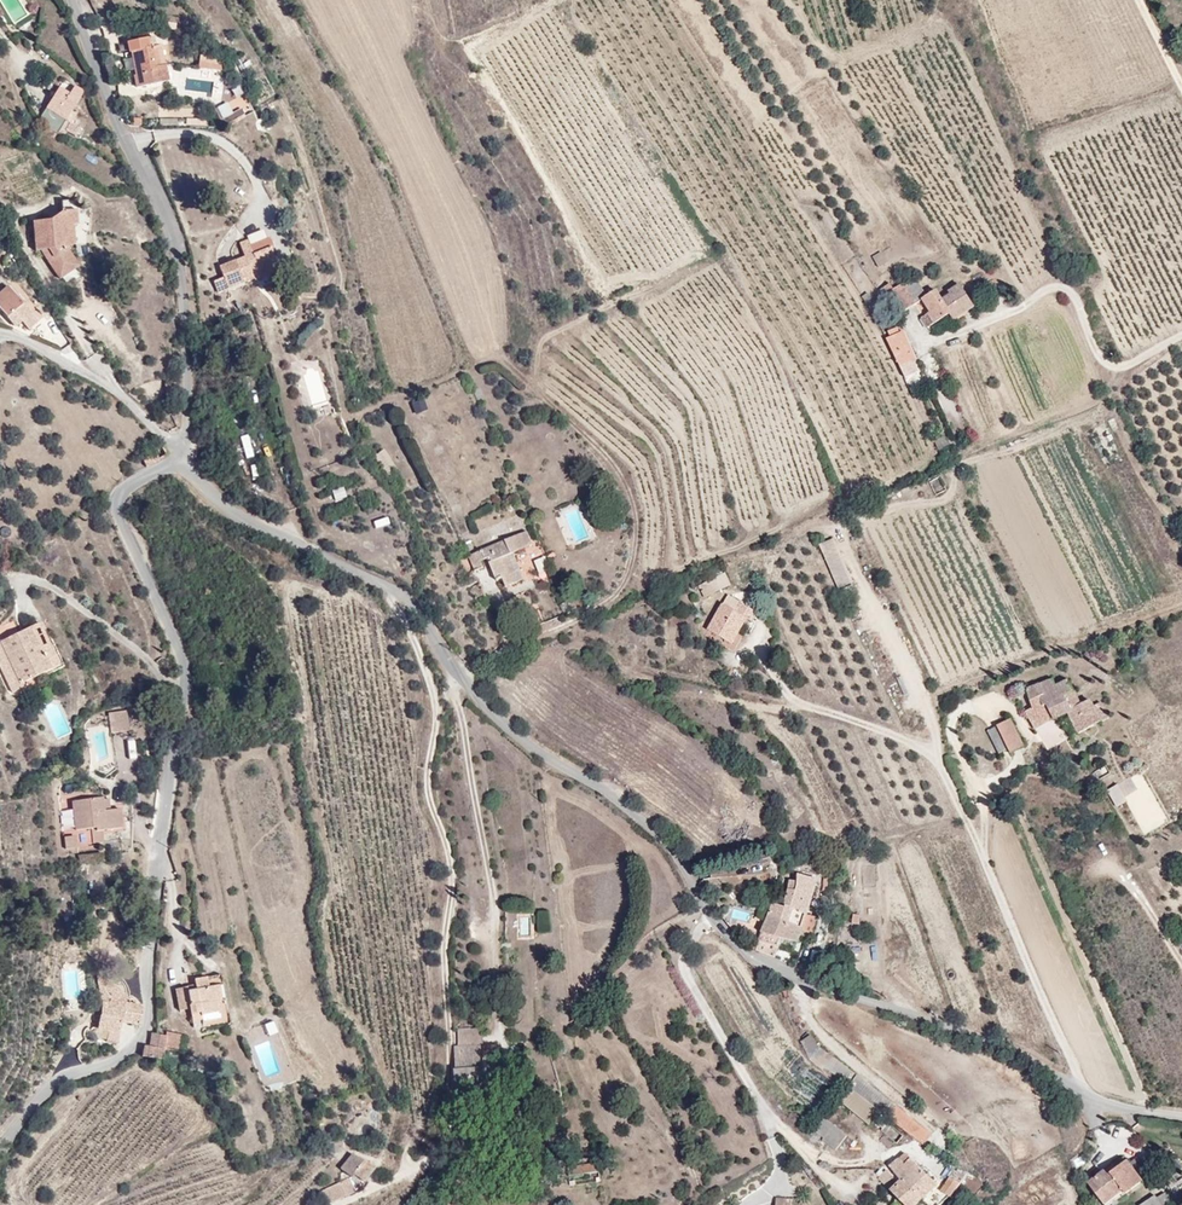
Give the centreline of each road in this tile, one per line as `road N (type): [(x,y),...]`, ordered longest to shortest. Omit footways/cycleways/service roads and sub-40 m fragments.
road 1 (unclassified): [(1181,1117),(1088,1098),(1029,1057),(747,956),(651,828),(537,752),(476,698),(411,603),(222,506),(176,461)]
road 2 (unclassified): [(176,461),(129,485),(117,512),(185,663),(156,855),(148,1024),(135,1047),(46,1086),(0,1151)]
road 3 (unclassified): [(71,0),(180,250),(189,376),(176,461)]
road 4 (unclassified): [(0,334),(140,408),(176,461)]

